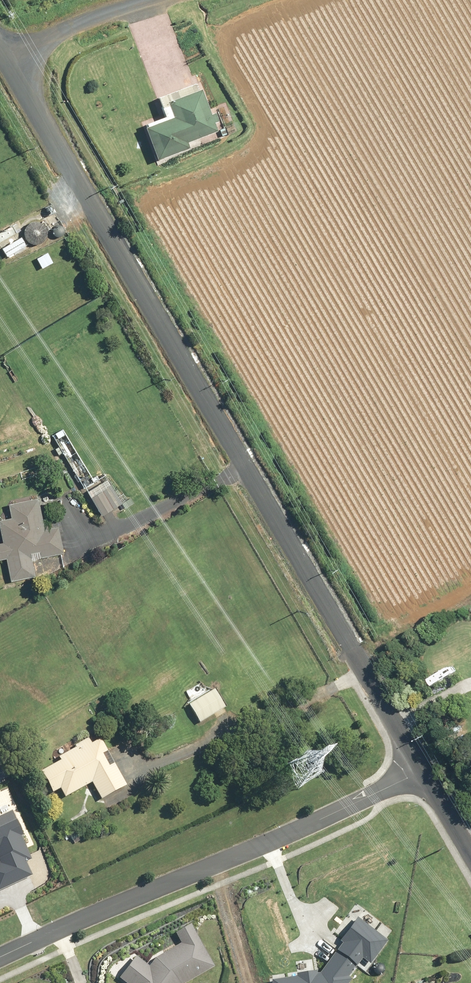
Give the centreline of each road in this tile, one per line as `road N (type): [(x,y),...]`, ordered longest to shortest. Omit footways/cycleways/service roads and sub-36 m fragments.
road 1 (unclassified): [(421,770),(6,62)]
road 2 (residential): [(421,770),(0,959)]
road 3 (unclassified): [(151,0),(102,14),(6,62)]

